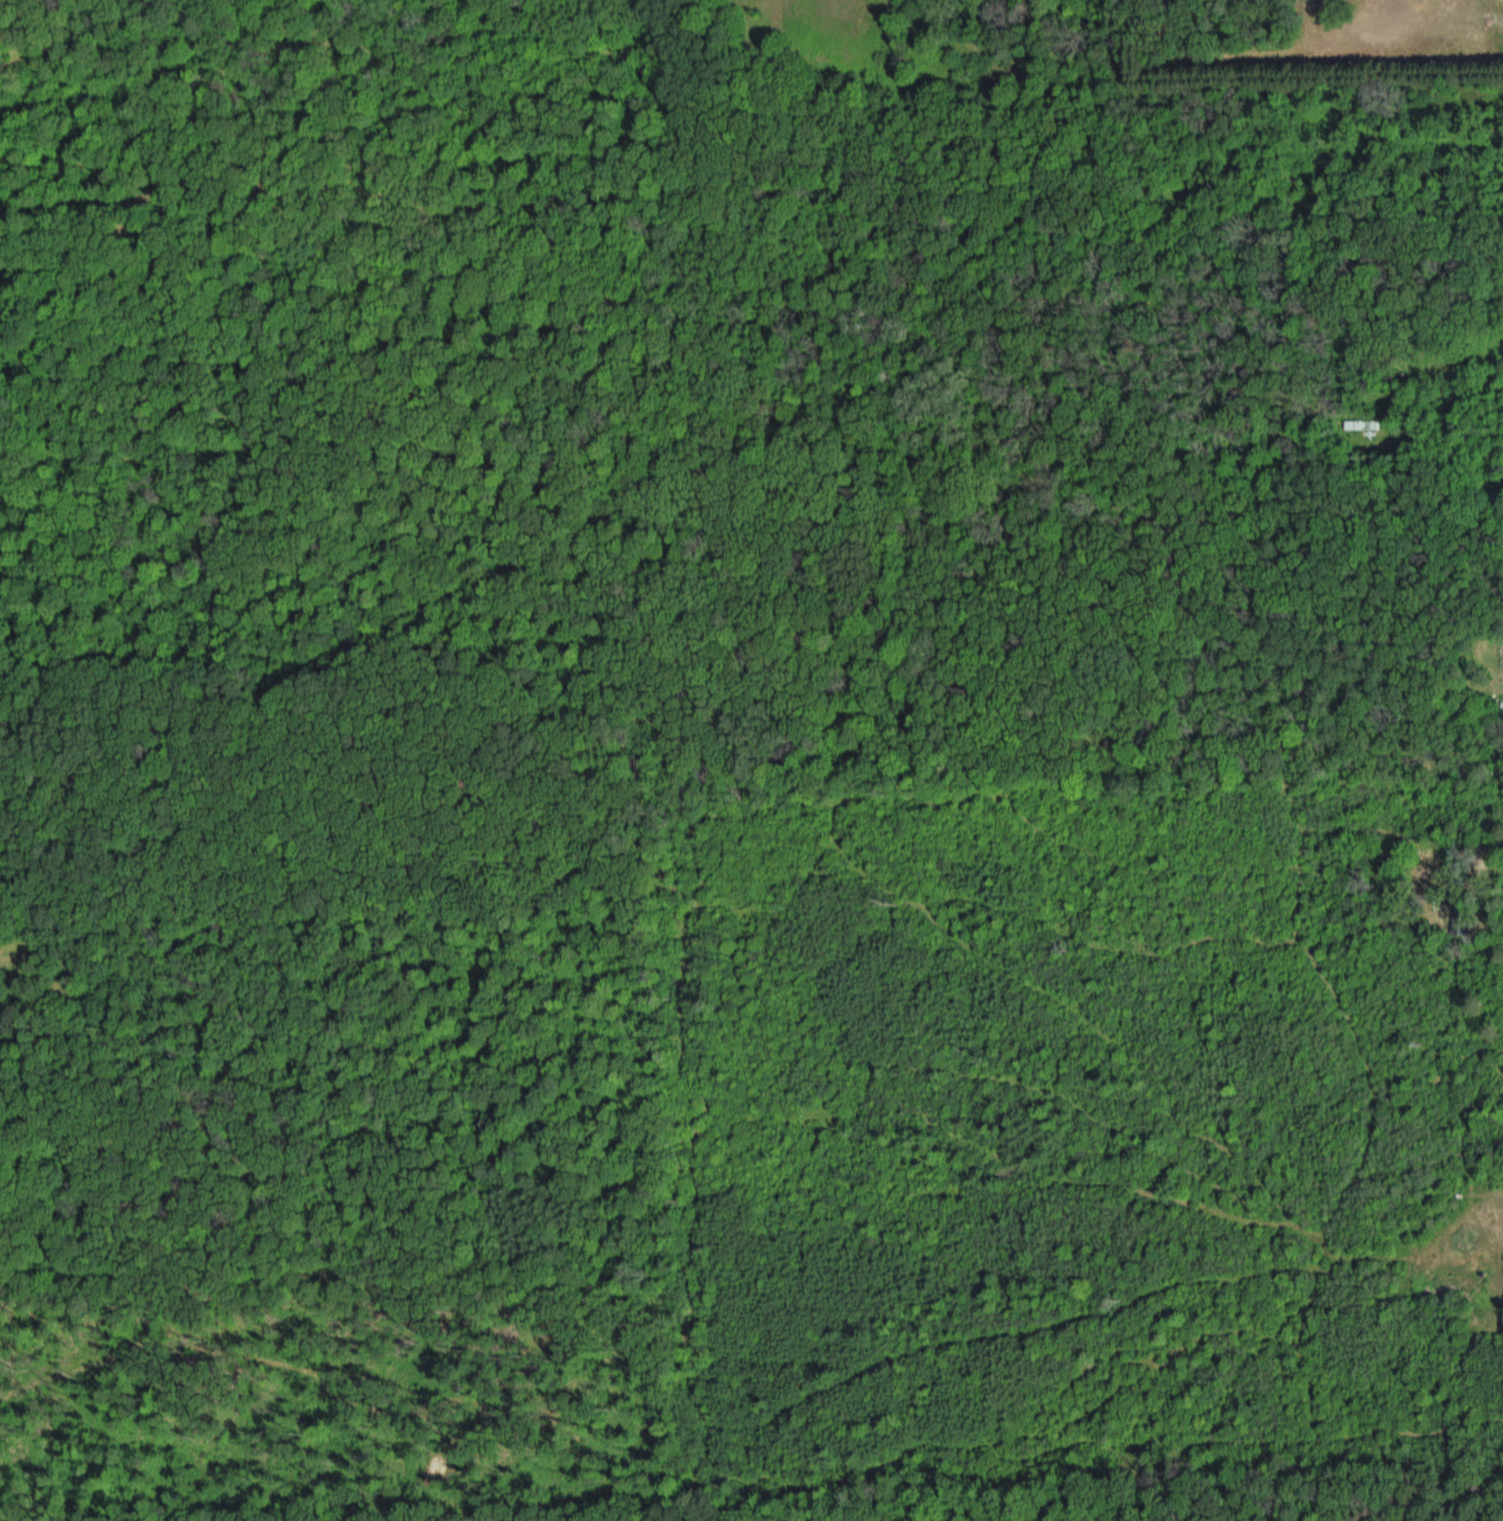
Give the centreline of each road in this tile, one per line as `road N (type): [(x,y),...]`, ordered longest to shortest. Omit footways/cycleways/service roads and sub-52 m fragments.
road 1 (track): [(0,830),(842,432),(901,465),(1008,481),(1101,509),(1158,495),(1210,455),(1502,446)]

